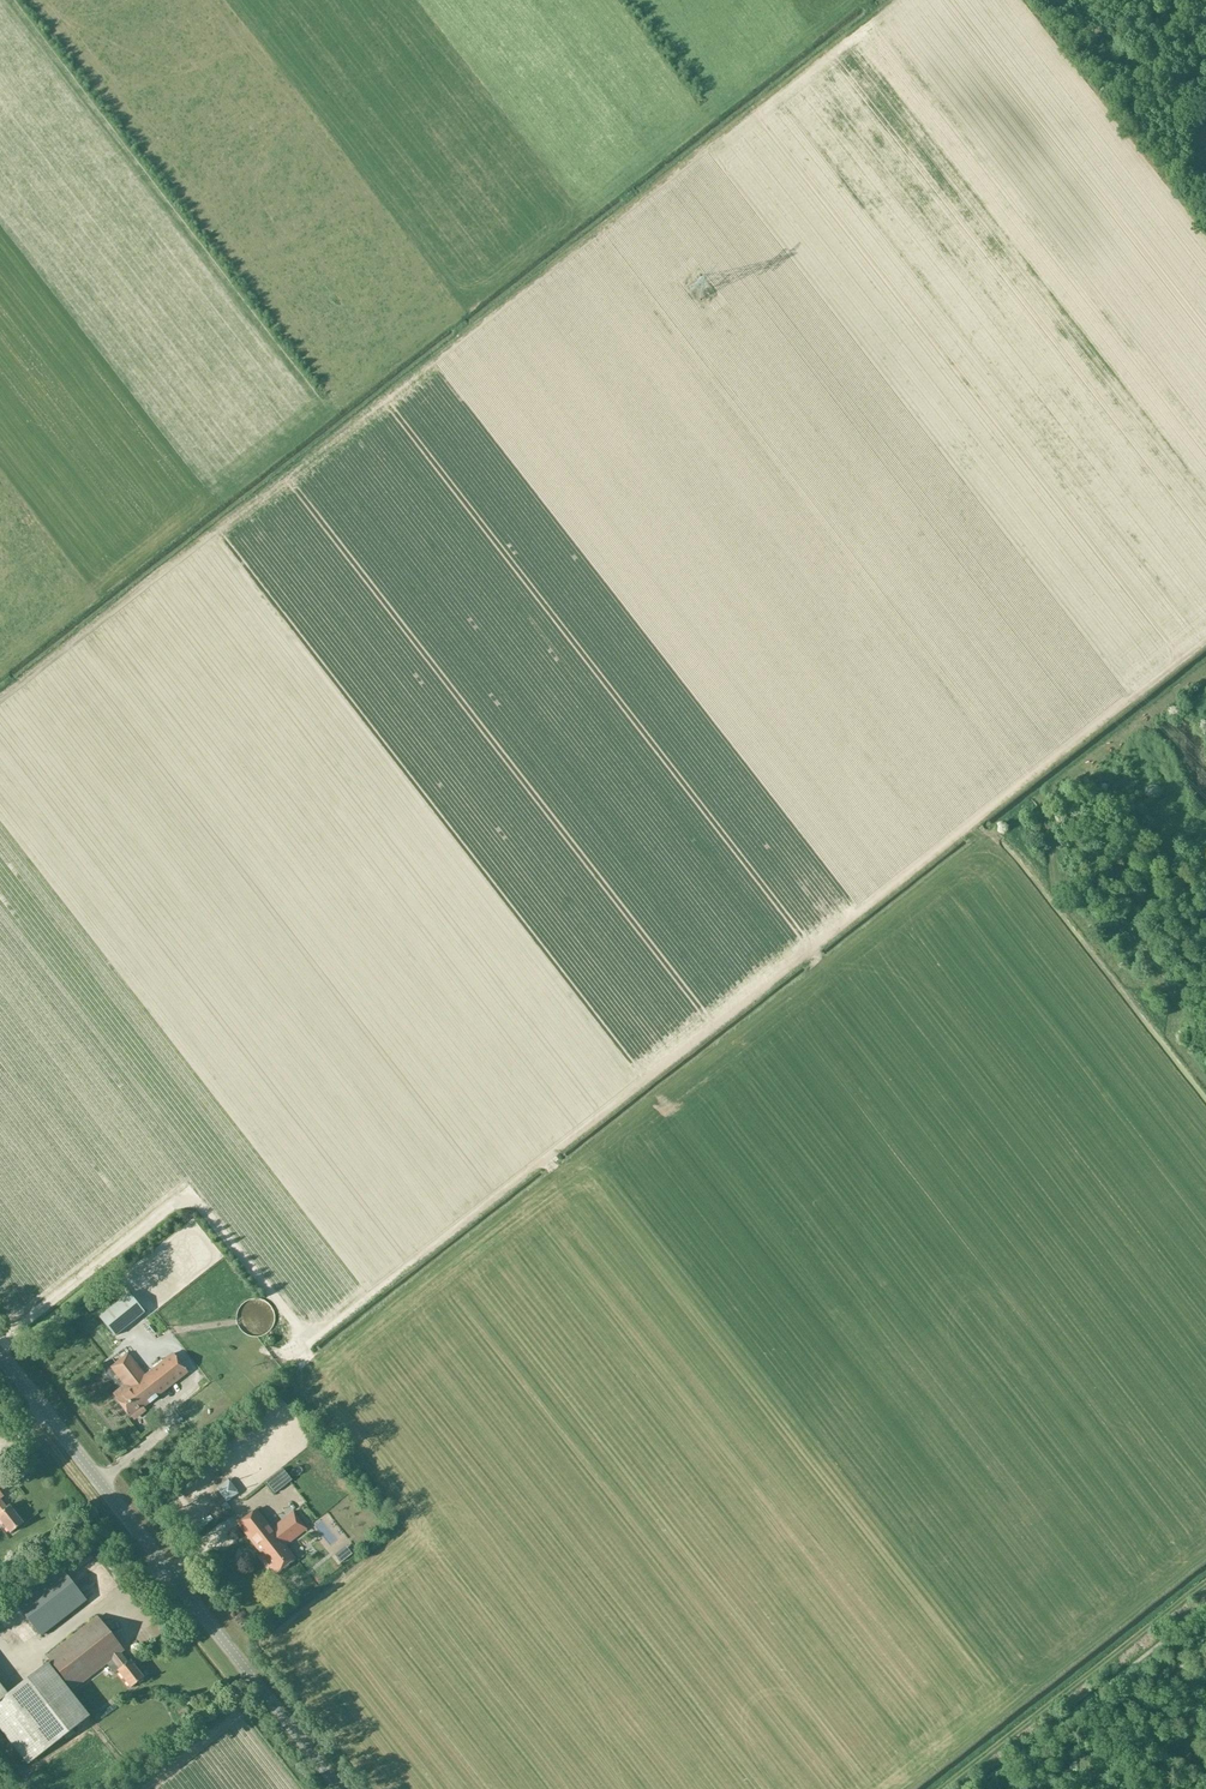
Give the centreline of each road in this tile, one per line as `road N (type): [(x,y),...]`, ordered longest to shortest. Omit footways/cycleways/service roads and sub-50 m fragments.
road 1 (track): [(1205,1077),(1017,839),(1014,825),(1205,669)]
road 2 (tertiary): [(340,1788),(0,1354)]
road 3 (track): [(1205,1582),(942,1788)]

